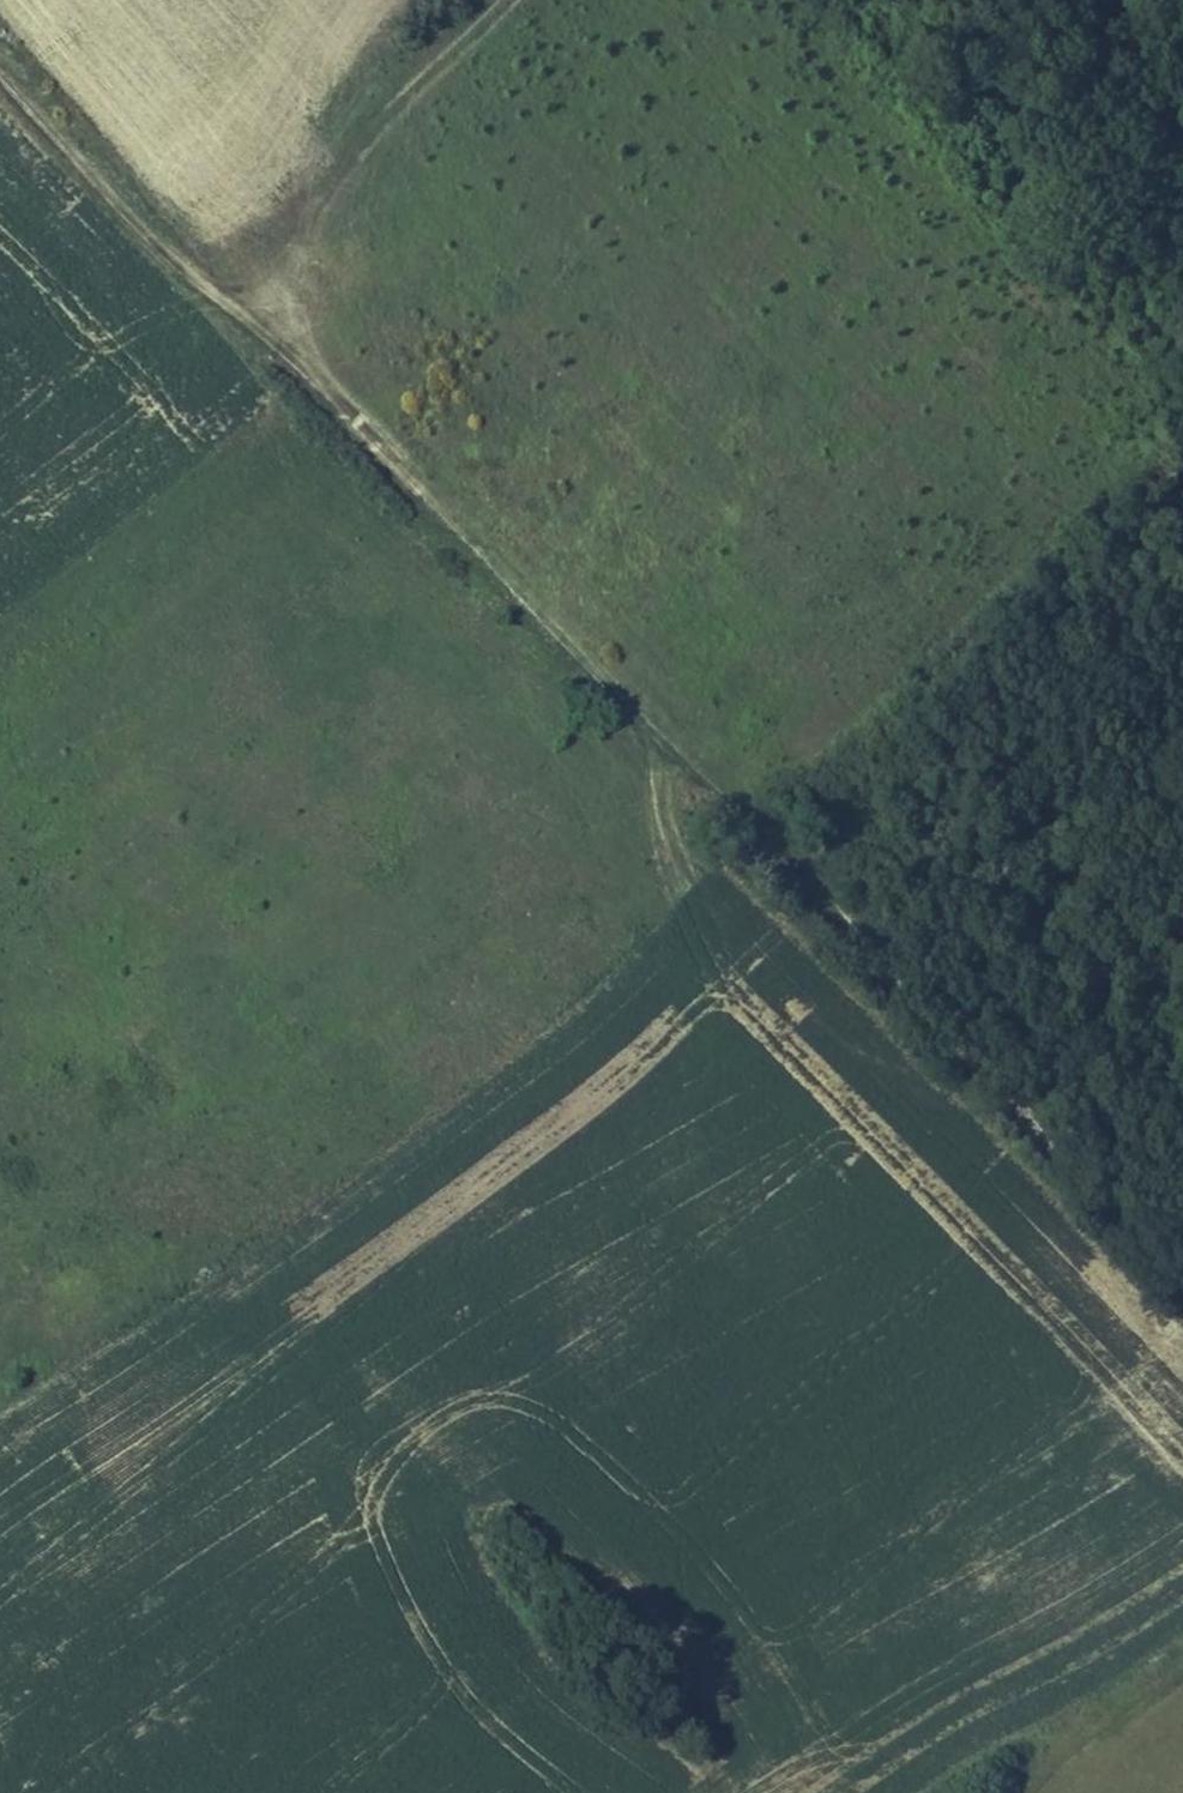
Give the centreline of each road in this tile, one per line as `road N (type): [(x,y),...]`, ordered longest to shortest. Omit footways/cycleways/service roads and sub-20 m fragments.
road 1 (track): [(1182,1281),(1073,1170),(1013,1094),(965,1059),(902,992),(811,879),(694,777),(329,401),(115,205),(0,78)]

